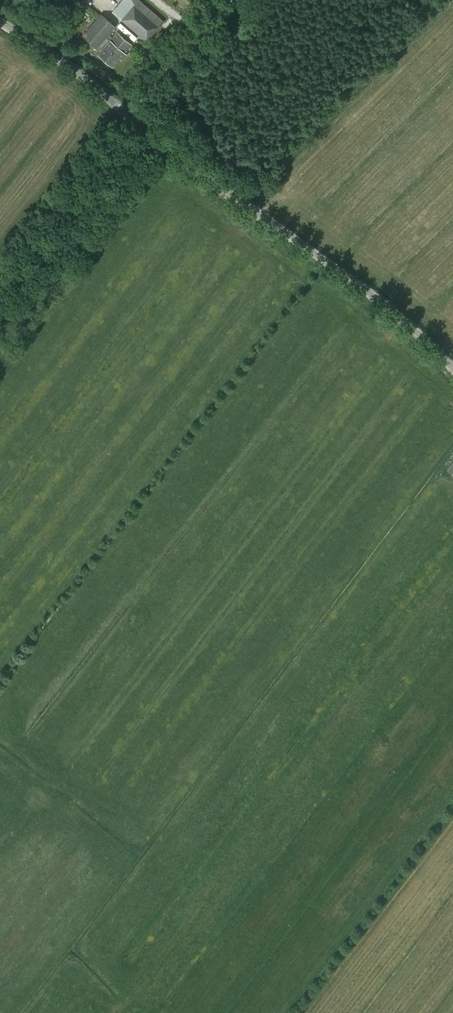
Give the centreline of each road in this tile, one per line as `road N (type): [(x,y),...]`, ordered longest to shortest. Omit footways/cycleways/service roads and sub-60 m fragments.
road 1 (unclassified): [(452,368),(362,288),(141,125)]
road 2 (unclassified): [(0,315),(141,125)]
road 3 (unclassified): [(141,125),(0,22)]
road 4 (unclassified): [(141,125),(154,84),(236,0)]

